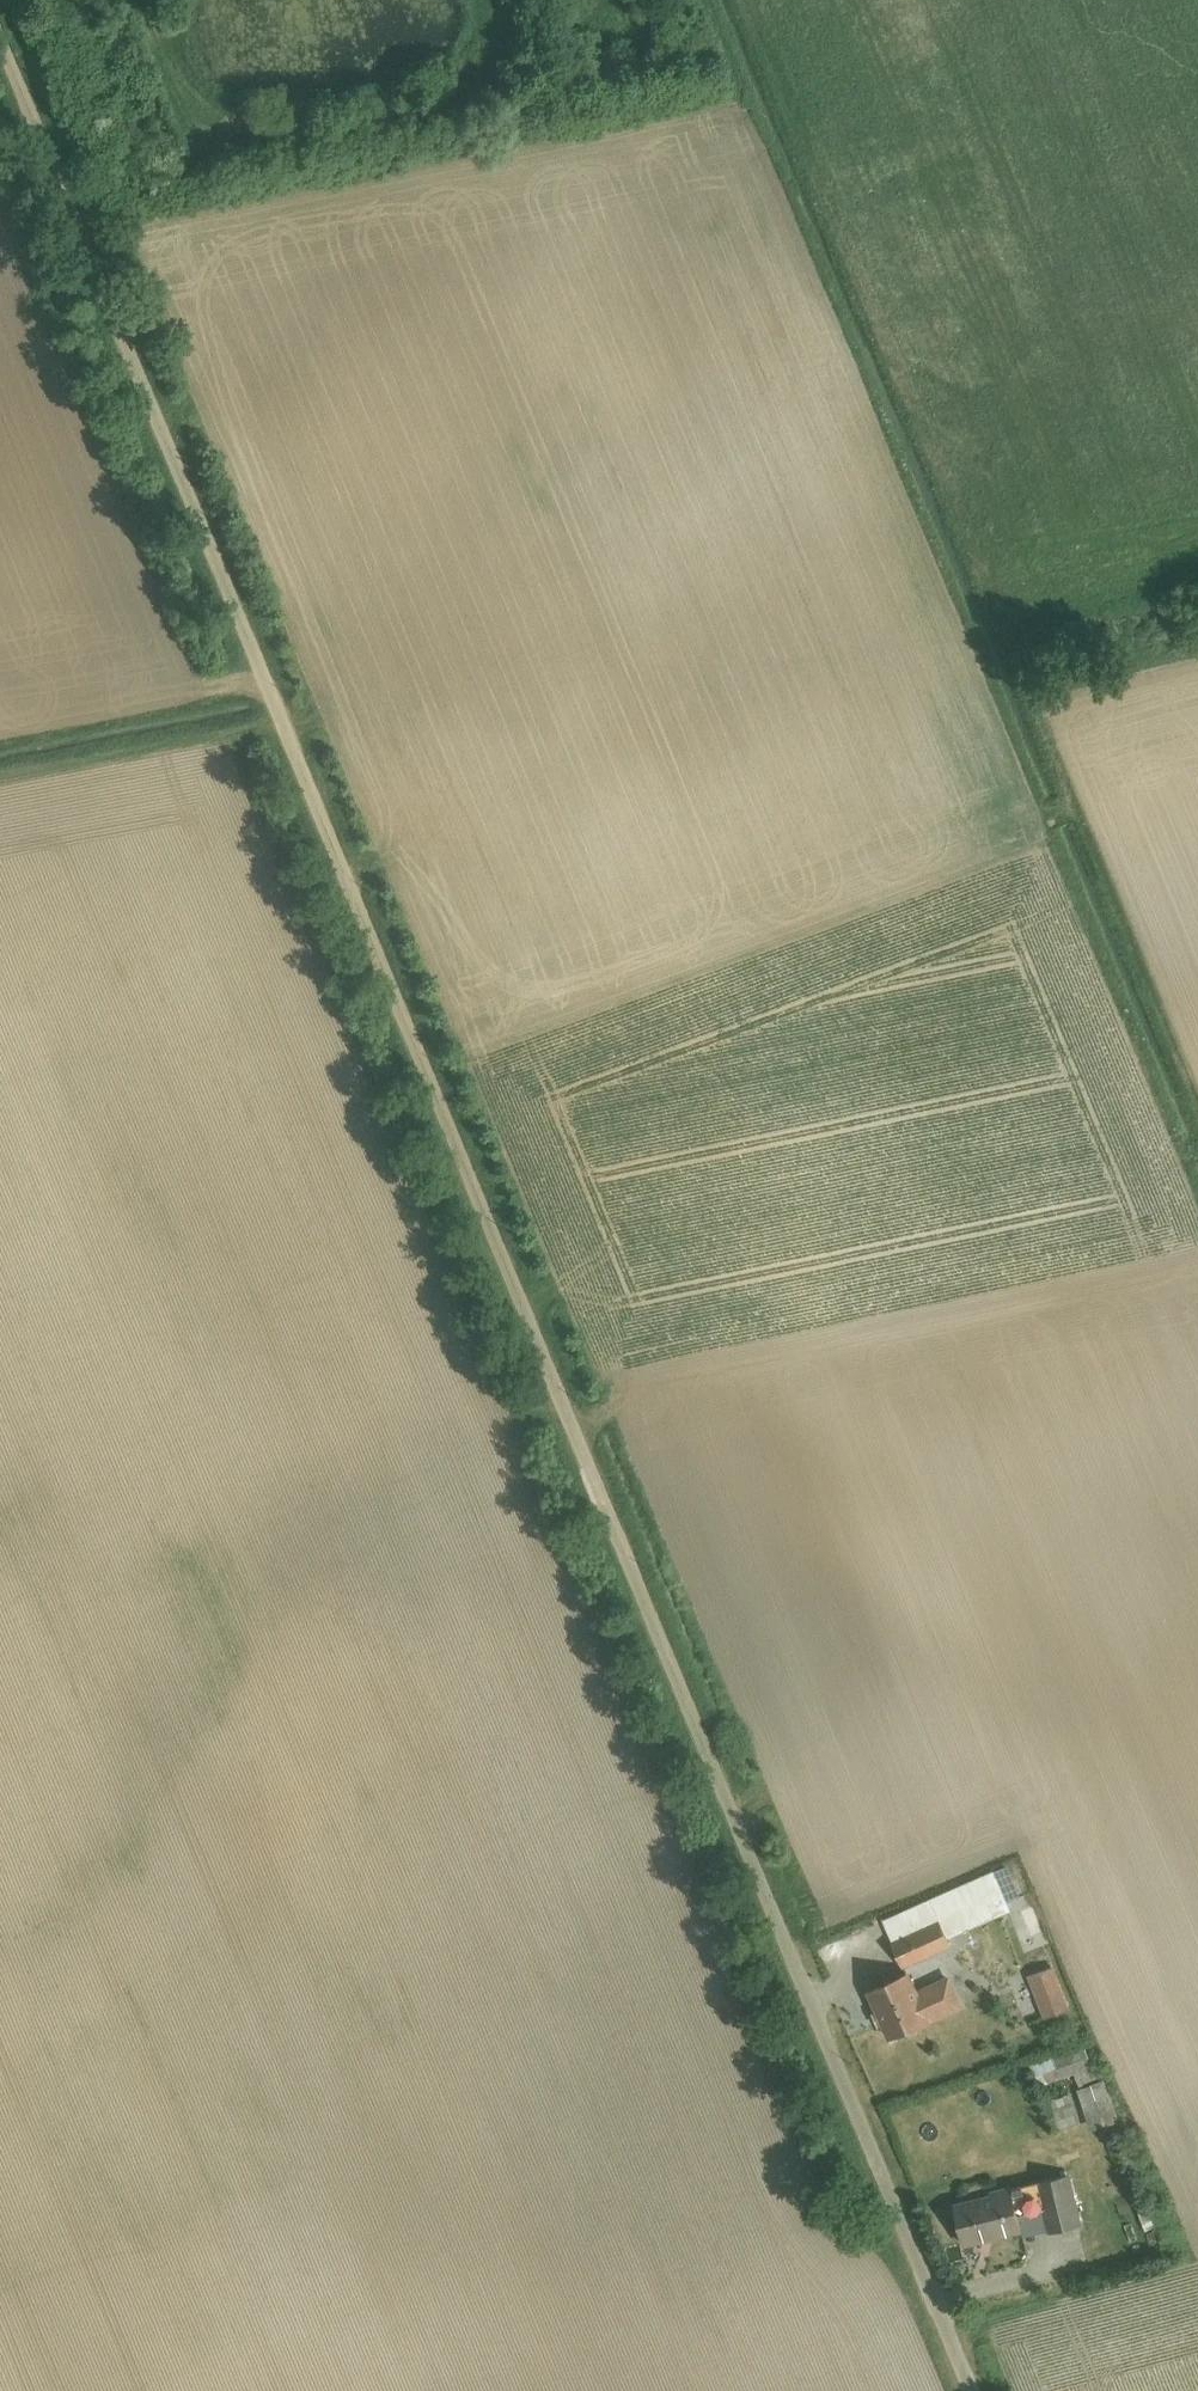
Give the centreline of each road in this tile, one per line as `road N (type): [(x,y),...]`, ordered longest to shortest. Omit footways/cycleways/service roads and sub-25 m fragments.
road 1 (unclassified): [(983,2390),(0,12)]

